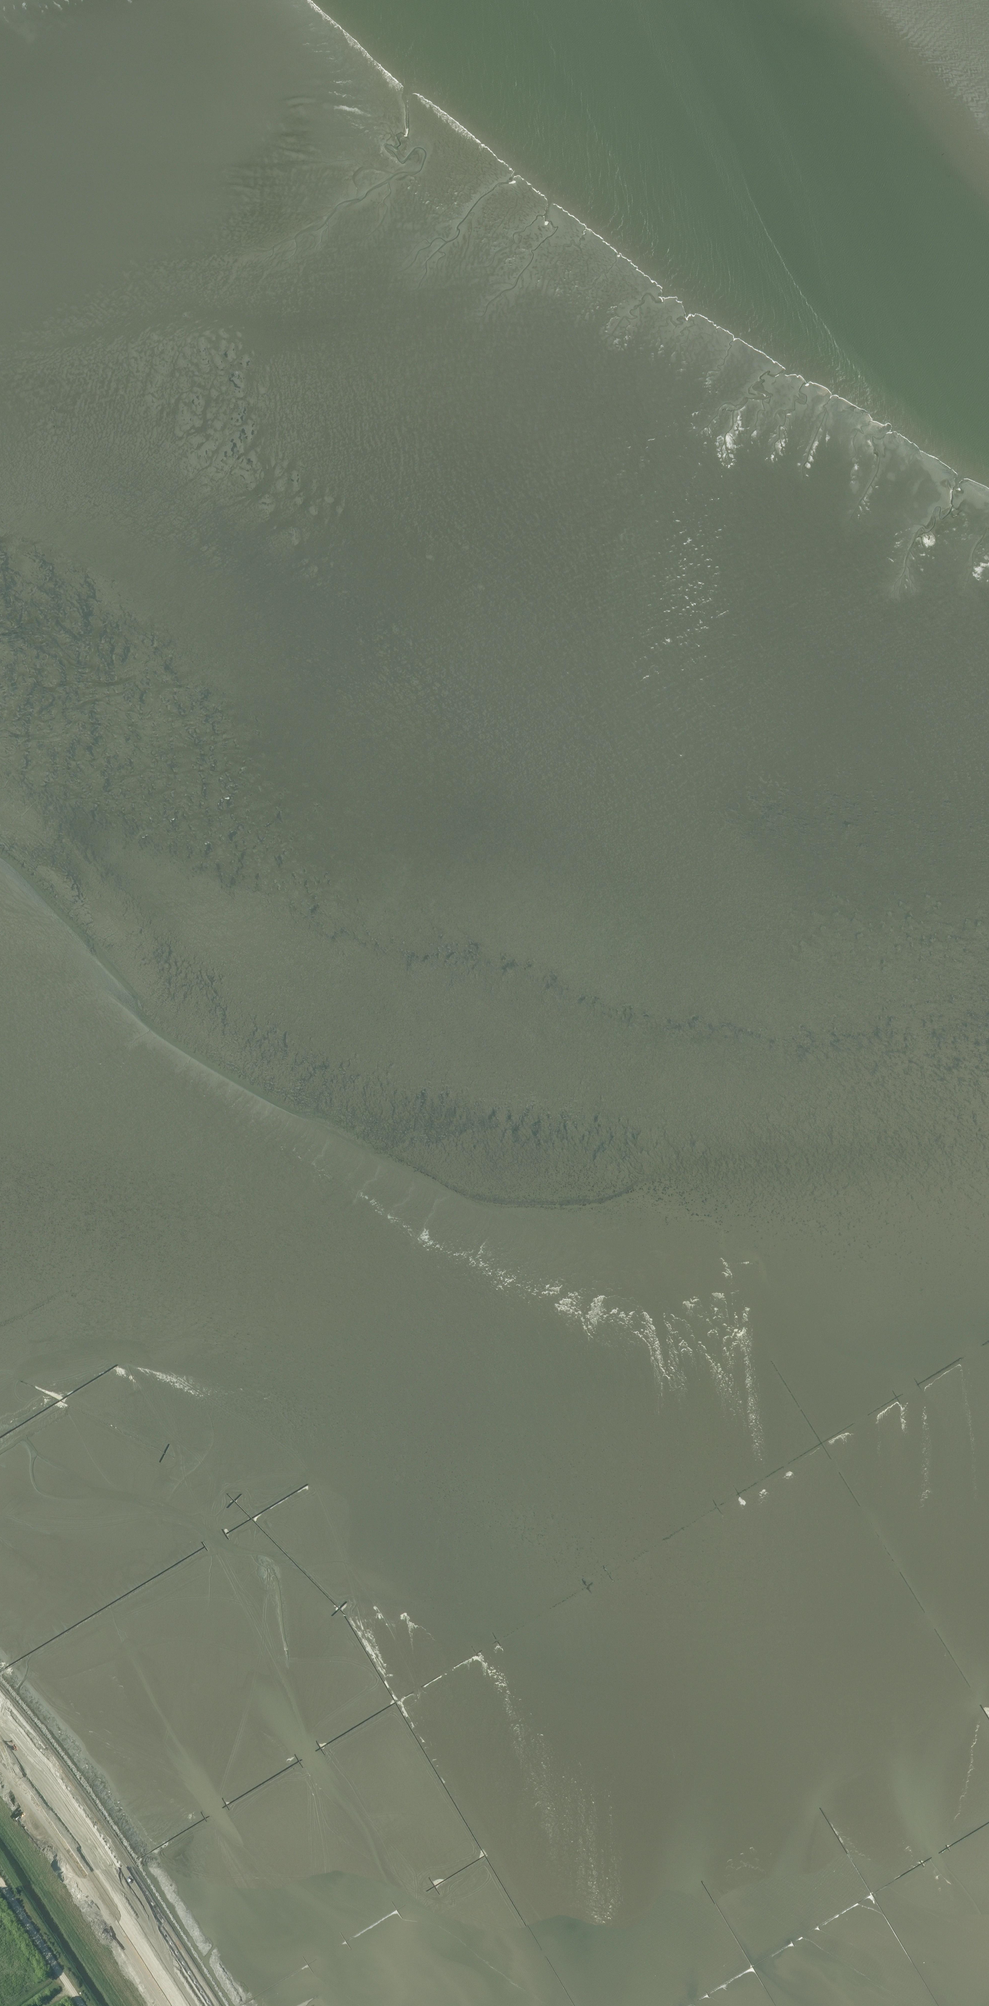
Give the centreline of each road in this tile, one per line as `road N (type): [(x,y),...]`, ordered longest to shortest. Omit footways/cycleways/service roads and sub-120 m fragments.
road 1 (track): [(219,2005),(103,1826),(0,1692)]

